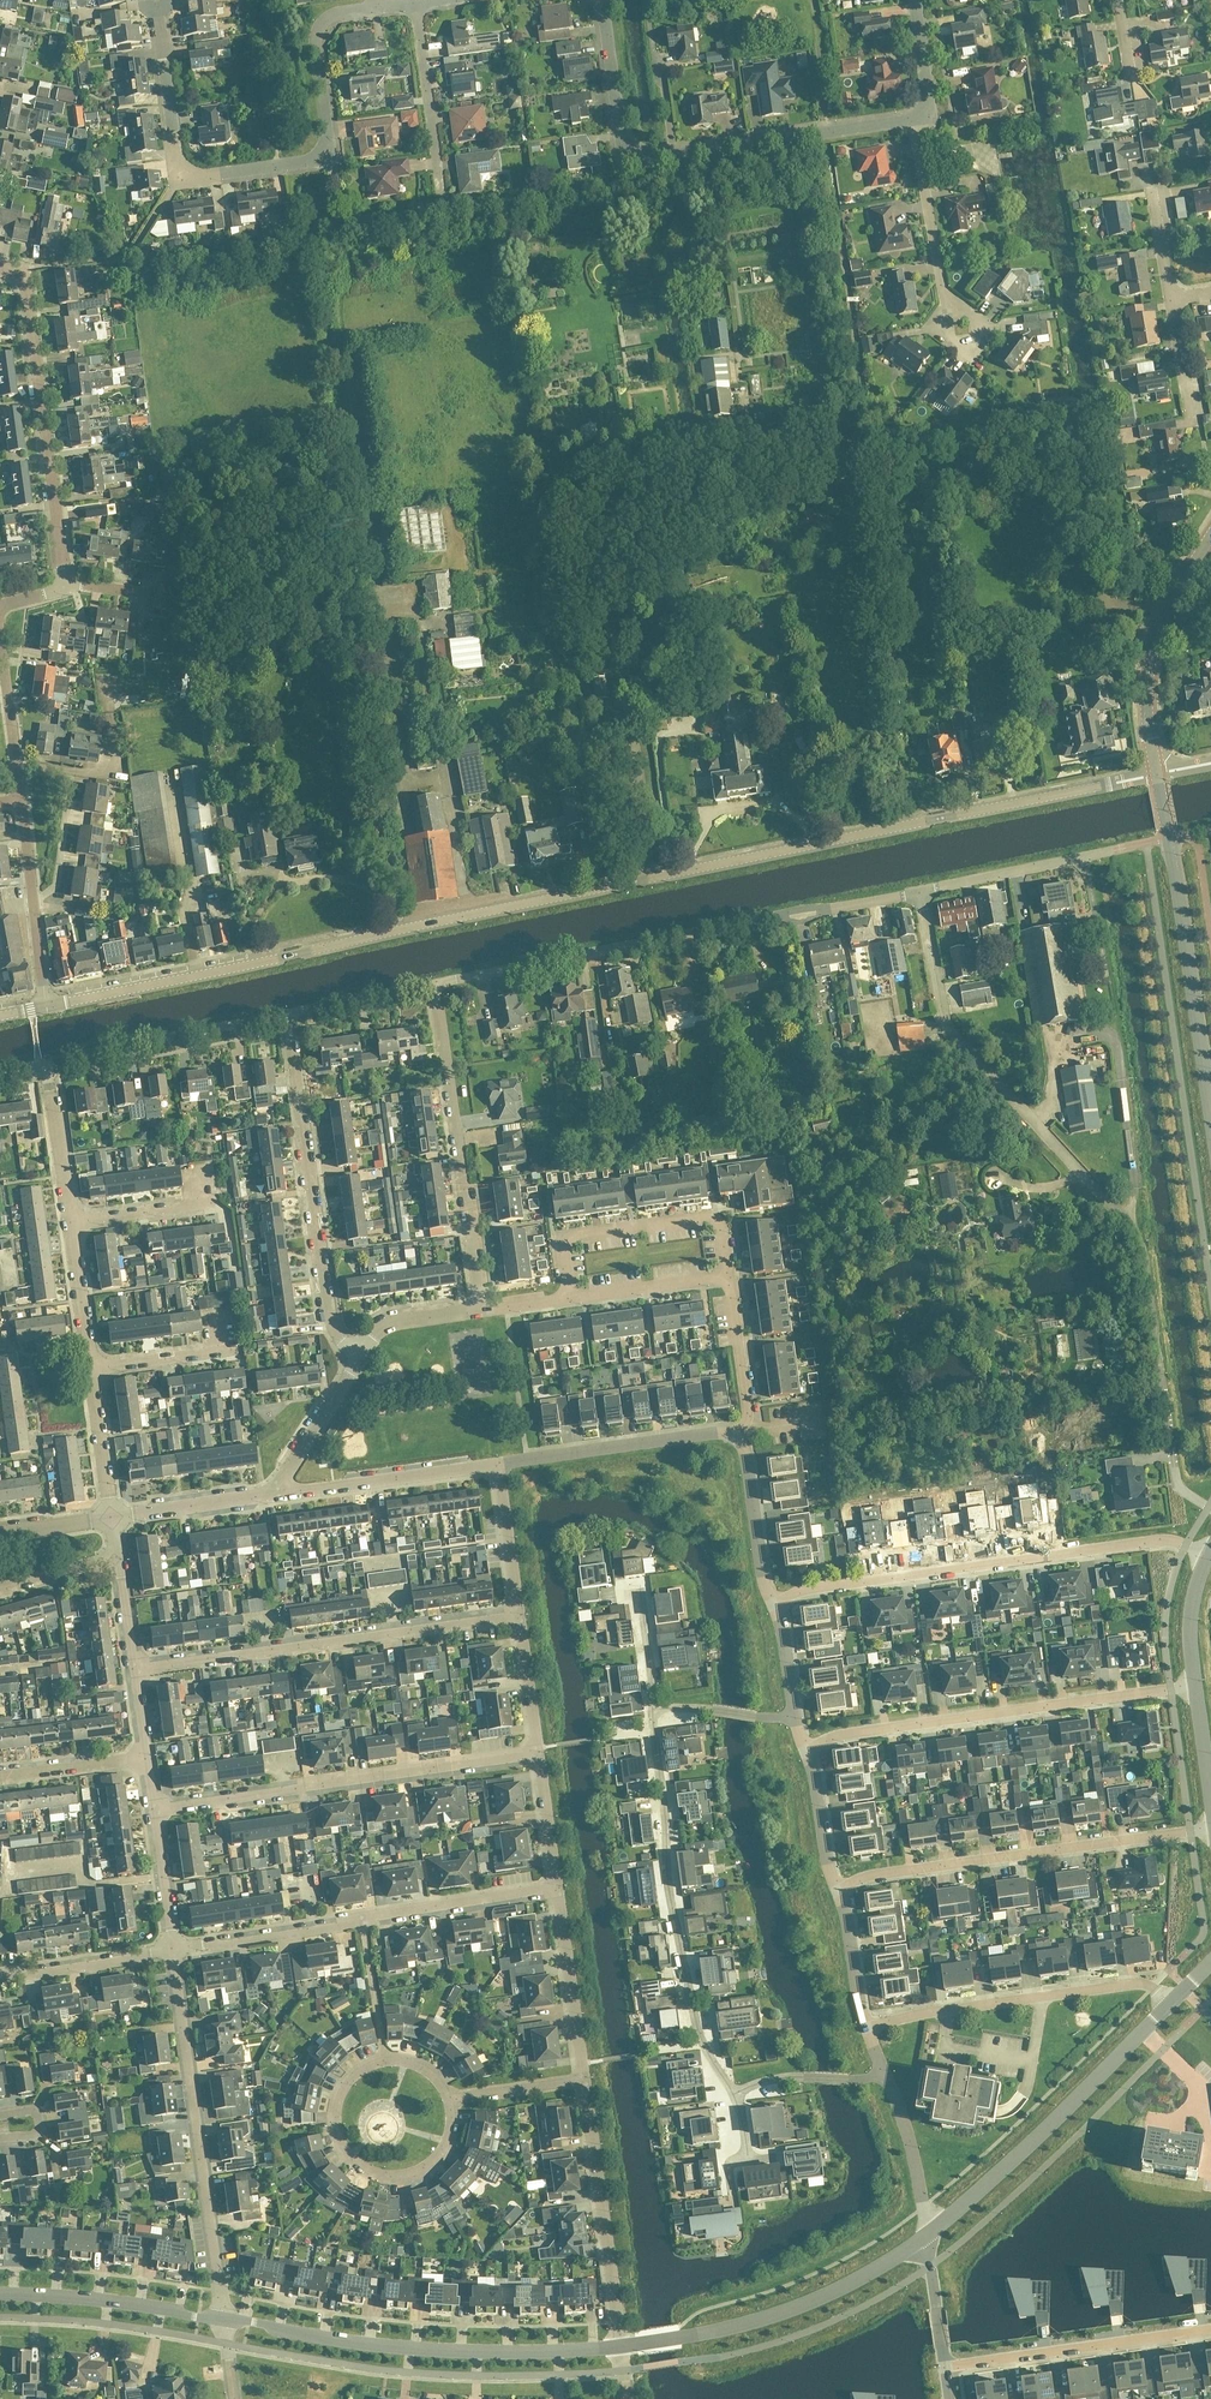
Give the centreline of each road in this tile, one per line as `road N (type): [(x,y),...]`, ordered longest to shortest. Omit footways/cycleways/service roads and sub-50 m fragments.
road 1 (tertiary): [(420,926),(1157,777)]
road 2 (residential): [(382,554),(518,529),(478,233),(342,249),(363,408)]
road 3 (residential): [(1210,1511),(1176,1481),(1140,1242),(949,1029),(919,893)]
road 4 (residential): [(158,22),(174,165),(178,177),(191,181),(315,164),(324,156),(318,32),(335,16),(374,11)]
road 5 (residential): [(1208,1558),(1161,1543),(827,1587),(774,1604)]
road 6 (tertiary): [(224,2320),(409,2350),(621,2346)]
road 7 (residential): [(1194,1687),(835,1738),(805,1752)]
road 8 (residential): [(132,1671),(518,1615)]
road 9 (residential): [(151,1809),(537,1754)]
road 10 (tertiary): [(45,1008),(420,926)]
road 11 (residential): [(654,1731),(667,1882),(698,2037),(735,2096)]
road 12 (residential): [(1210,1831),(865,1879),(837,1891)]
road 13 (residential): [(382,554),(375,579),(420,926)]
road 14 (residential): [(224,2320),(171,1949)]
road 15 (residential): [(360,1358),(329,1318),(286,1015)]
road 16 (residential): [(434,984),(774,918)]
road 17 (tertiary): [(926,2236),(1169,2006)]
road 18 (residential): [(63,584),(23,280),(0,270)]
road 19 (residential): [(475,1312),(434,984)]
road 20 (tertiary): [(621,2346),(798,2309),(926,2236)]
road 21 (residential): [(154,295),(176,431),(363,408)]
road 22 (track): [(544,469),(588,745),(632,744)]
road 23 (residential): [(1169,2006),(1152,1988),(1133,1985),(928,2013),(866,2030)]
road 24 (residential): [(385,2064),(349,2083),(336,2109),(341,2146),(365,2171),(397,2178),(426,2167),(447,2138),(446,2102)]
road 25 (tertiary): [(1208,1105),(1168,838)]
road 26 (residential): [(945,2369),(1210,2332)]
road 27 (residential): [(621,2346),(584,2082)]
road 28 (residential): [(729,1277),(721,1230),(700,1220),(580,1235),(563,1254),(569,1297)]
road 29 (tertiary): [(1157,777),(1147,688),(1153,650),(1180,578),(1210,531)]
road 30 (residential): [(919,893),(1168,838)]
road 31 (residential): [(46,1063),(286,1015)]
road 32 (residential): [(672,158),(911,122)]
road 33 (residential): [(735,1439),(497,1468)]
road 34 (tertiary): [(0,2295),(224,2320)]
road 35 (residential): [(497,1468),(283,1495)]
road 36 (residential): [(599,0),(619,140),(634,158),(672,158)]
road 37 (residential): [(361,1918),(556,1889)]
road 38 (residential): [(584,2082),(556,1889)]
road 39 (residential): [(171,1949),(361,1918)]
road 40 (residential): [(440,193),(414,6)]
road 41 (residential): [(946,304),(911,122)]
road 42 (residential): [(110,1520),(283,1495)]
road 43 (residential): [(0,1977),(171,1949)]
road 44 (residential): [(774,1604),(763,1587),(745,1456),(735,1439)]
road 45 (residential): [(926,2236),(912,2158),(883,2077)]
road 46 (residential): [(68,1224),(46,1063)]
road 47 (residential): [(729,1277),(569,1297)]
road 48 (residential): [(283,1495),(281,1483),(360,1358)]
road 49 (residential): [(110,1520),(89,1369)]
road 50 (residential): [(286,1015),(434,984)]
road 51 (residential): [(883,2077),(784,2081),(735,2096)]
road 52 (residential): [(518,1615),(497,1468)]
road 53 (residential): [(361,1918),(385,2064)]
road 54 (residential): [(745,1424),(729,1277)]
road 55 (residential): [(68,1224),(214,1203)]
road 56 (residential): [(32,906),(58,886),(70,772)]
road 57 (residential): [(363,408),(382,554)]
road 58 (residential): [(89,1369),(68,1224)]
road 59 (residential): [(0,1777),(144,1759)]
road 60 (track): [(611,886),(588,745)]
road 61 (residential): [(837,1891),(805,1752)]
road 62 (residential): [(89,1369),(230,1351)]
road 63 (residential): [(866,2030),(837,1891)]
road 64 (residential): [(171,1949),(151,1809)]
road 65 (residential): [(537,1754),(518,1615)]
road 66 (residential): [(584,2082),(446,2102)]
road 67 (residential): [(652,1710),(791,1717)]
road 68 (residential): [(70,772),(104,775),(117,757),(112,700),(136,698)]
road 69 (residential): [(556,1889),(537,1754)]
road 70 (residential): [(945,2369),(926,2236)]
road 71 (residential): [(360,1358),(375,1332),(475,1312)]
road 72 (tertiary): [(1194,1687),(1192,1607),(1208,1558)]
road 73 (residential): [(911,122),(927,106),(915,0)]
road 74 (residential): [(1192,426),(1170,300)]
road 75 (tertiary): [(1210,1808),(1194,1687)]
road 76 (residential): [(14,765),(0,645)]

